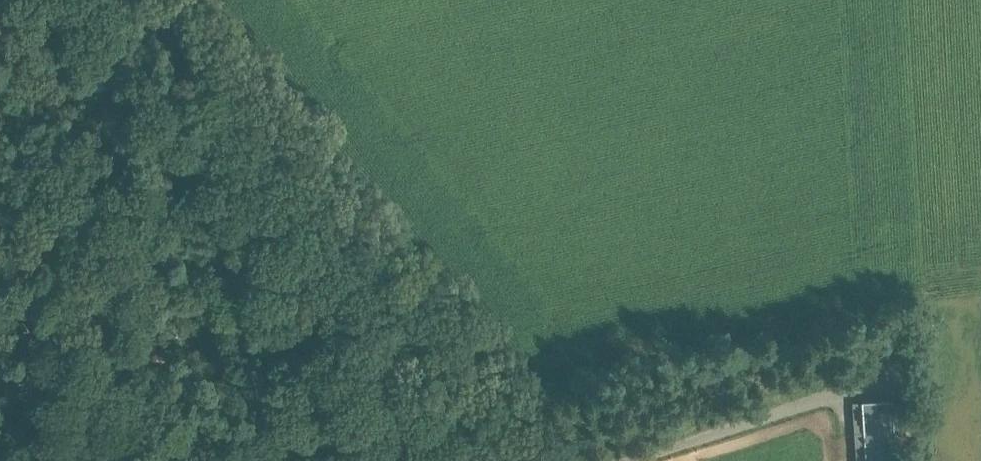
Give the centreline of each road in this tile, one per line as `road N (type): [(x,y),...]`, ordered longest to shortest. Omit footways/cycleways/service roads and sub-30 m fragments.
road 1 (track): [(155,0),(511,460)]

